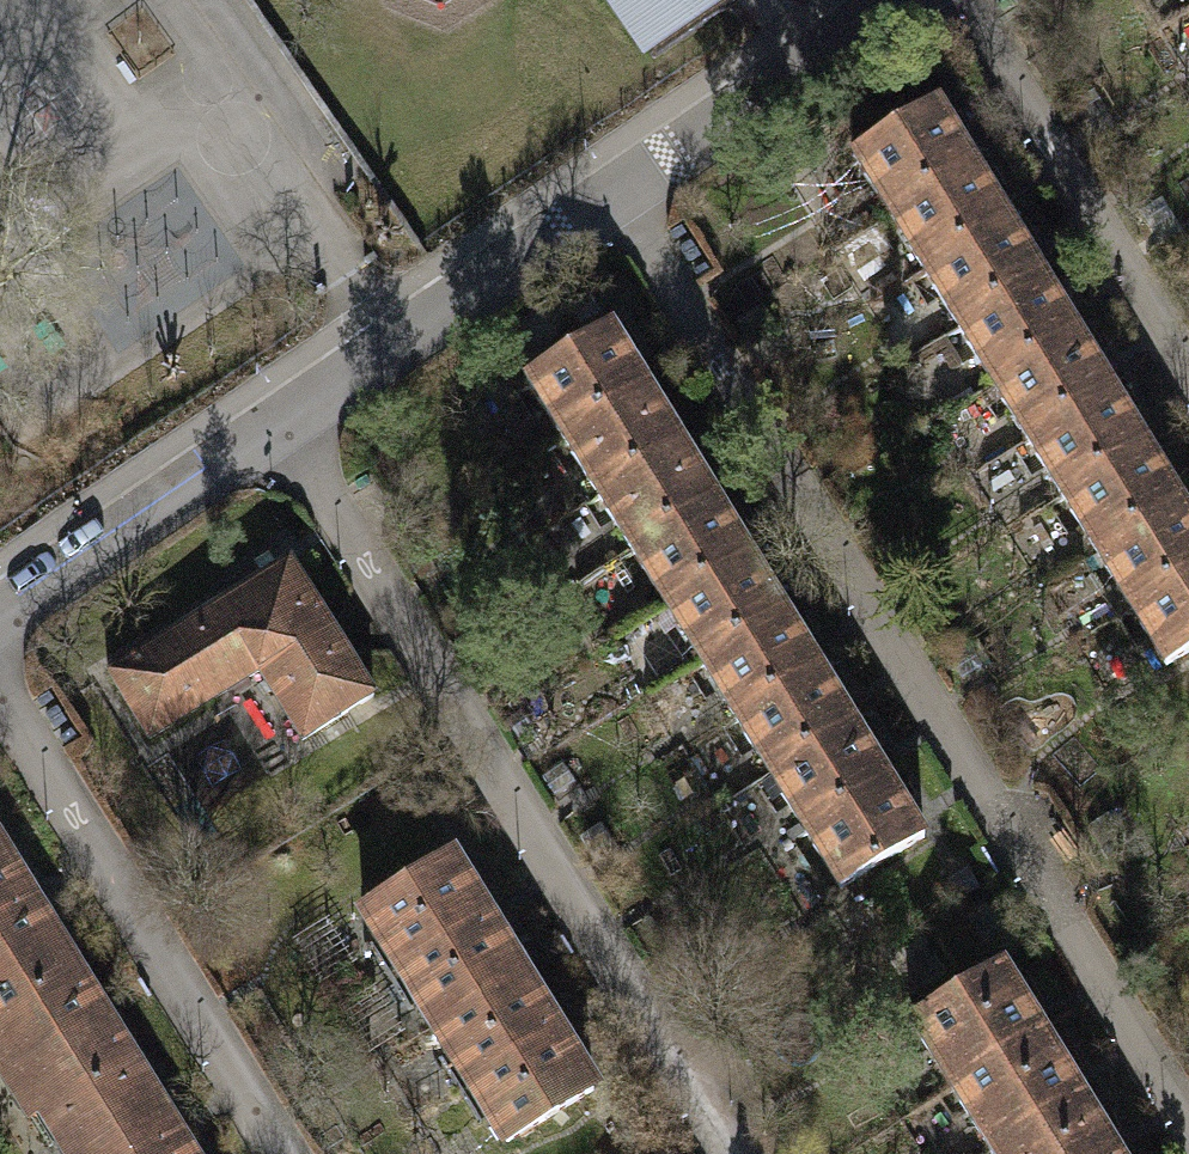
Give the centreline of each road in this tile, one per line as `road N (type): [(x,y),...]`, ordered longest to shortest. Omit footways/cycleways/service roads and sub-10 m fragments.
road 1 (residential): [(1188,1147),(608,195)]
road 2 (residential): [(281,430),(725,1153)]
road 3 (residential): [(288,1153),(0,686)]
road 4 (residential): [(953,0),(1188,383)]
road 5 (residential): [(608,195),(281,430)]
road 6 (residential): [(901,0),(608,195)]
road 7 (residential): [(281,430),(0,622)]

